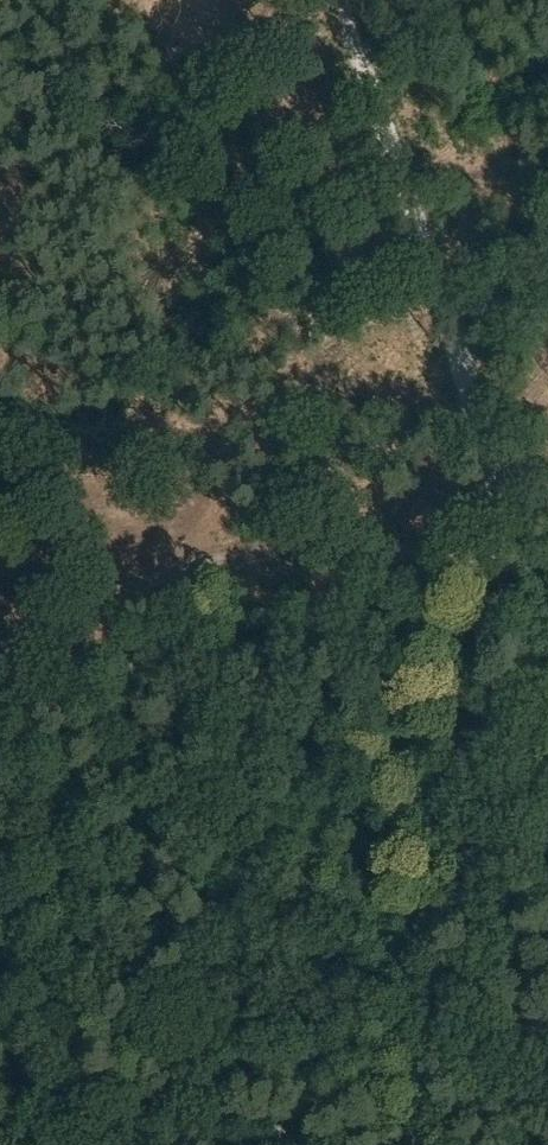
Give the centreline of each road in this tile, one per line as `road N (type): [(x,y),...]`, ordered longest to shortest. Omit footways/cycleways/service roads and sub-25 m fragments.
road 1 (track): [(420,1144),(407,1080),(414,995),(517,544),(334,0)]
road 2 (track): [(0,682),(163,588),(517,544)]

